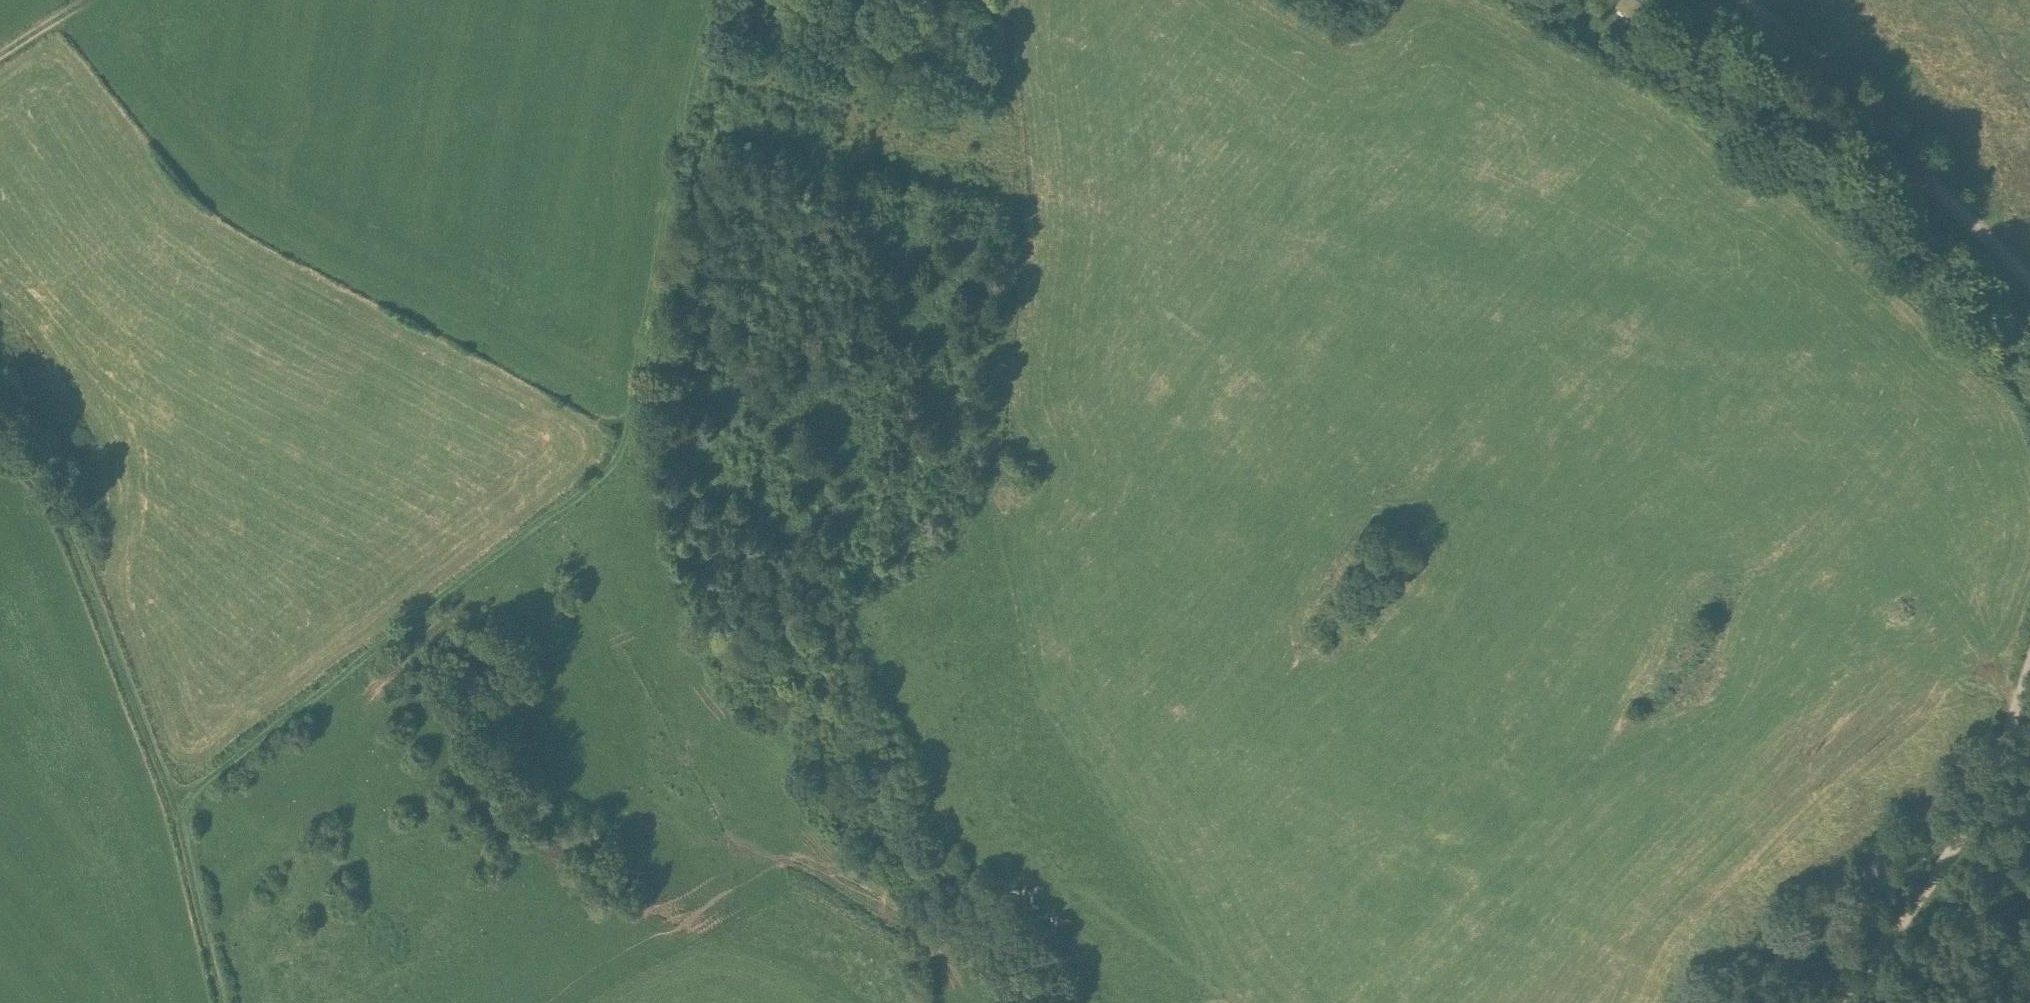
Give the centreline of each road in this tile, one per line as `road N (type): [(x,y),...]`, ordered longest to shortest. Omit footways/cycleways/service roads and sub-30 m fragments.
road 1 (track): [(186,806),(620,464),(636,411),(679,127),(710,0)]
road 2 (track): [(0,428),(35,467),(130,713),(186,806),(231,1002)]
road 3 (track): [(1726,0),(1833,89),(2029,285)]
road 4 (track): [(1839,1002),(1975,815),(2029,664)]

